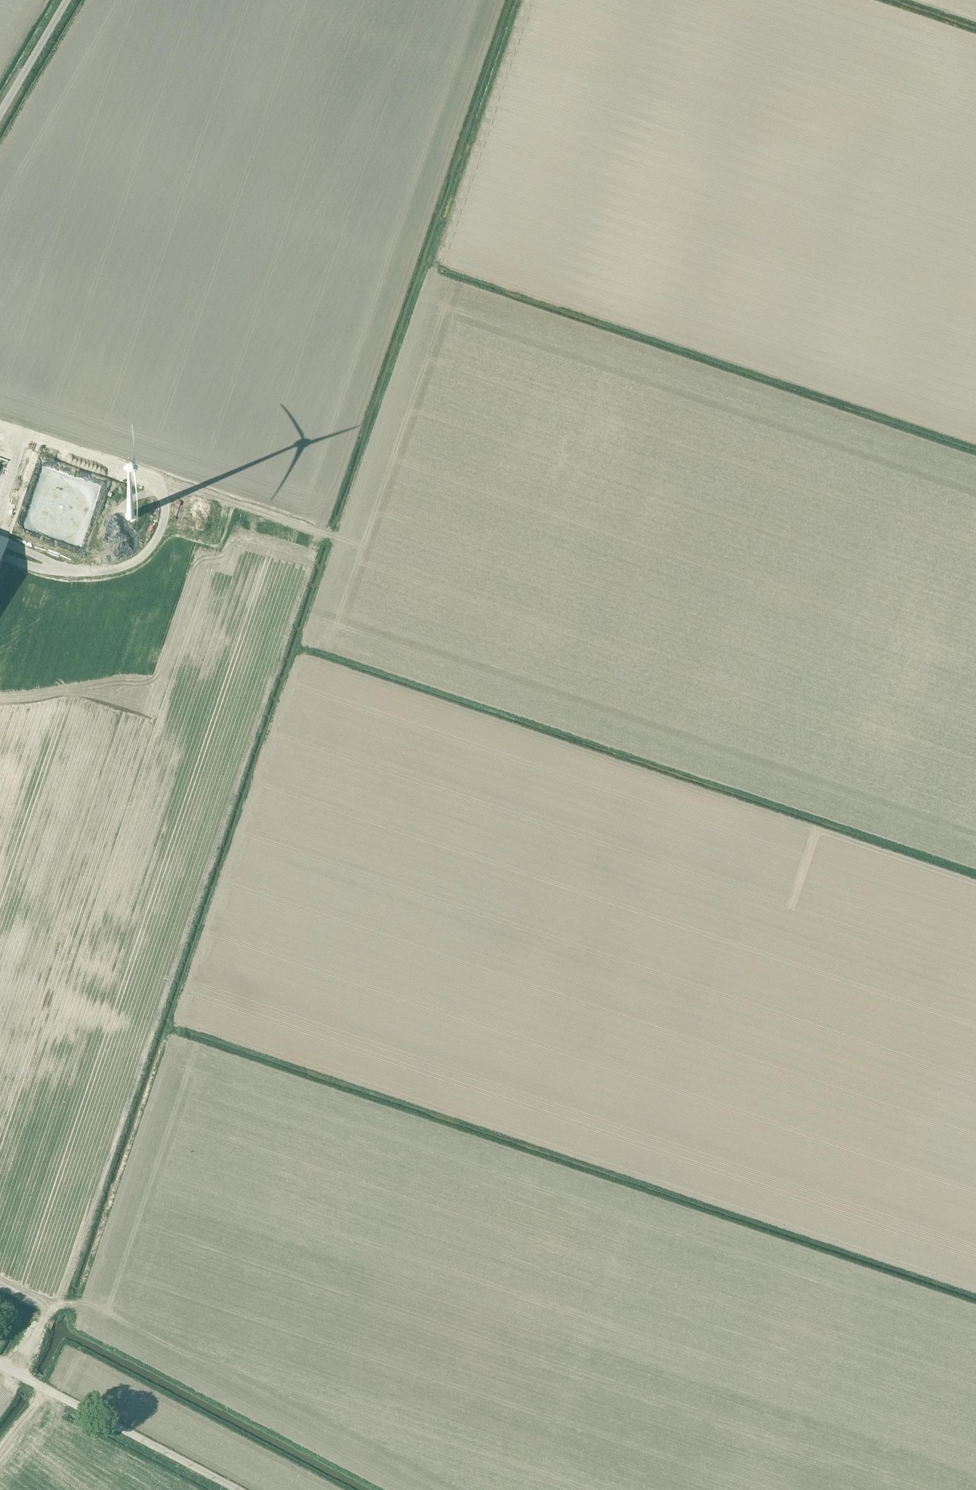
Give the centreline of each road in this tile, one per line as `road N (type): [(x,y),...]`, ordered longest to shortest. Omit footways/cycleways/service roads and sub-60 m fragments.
road 1 (unclassified): [(235,1489),(0,1366)]
road 2 (unclassified): [(0,116),(67,0)]

